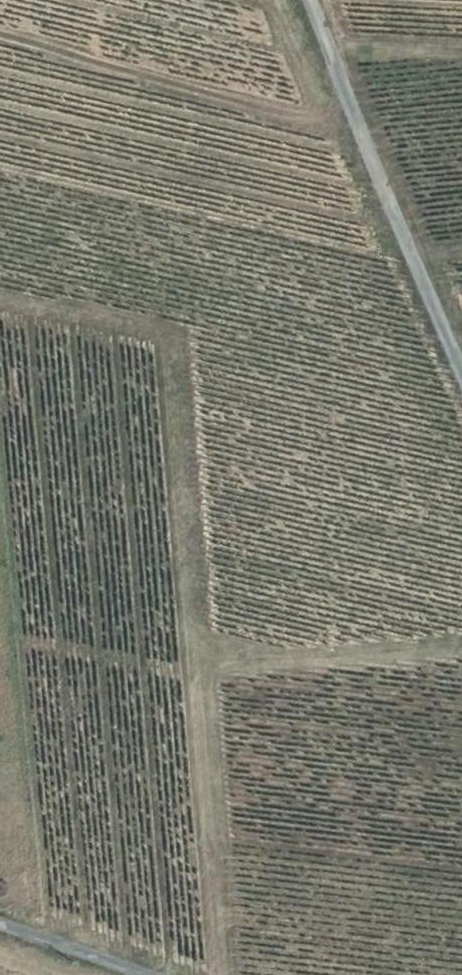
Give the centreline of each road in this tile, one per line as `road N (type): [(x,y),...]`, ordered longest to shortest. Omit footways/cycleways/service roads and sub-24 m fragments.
road 1 (unclassified): [(312,0),(461,372)]
road 2 (unclassified): [(0,924),(137,974)]

